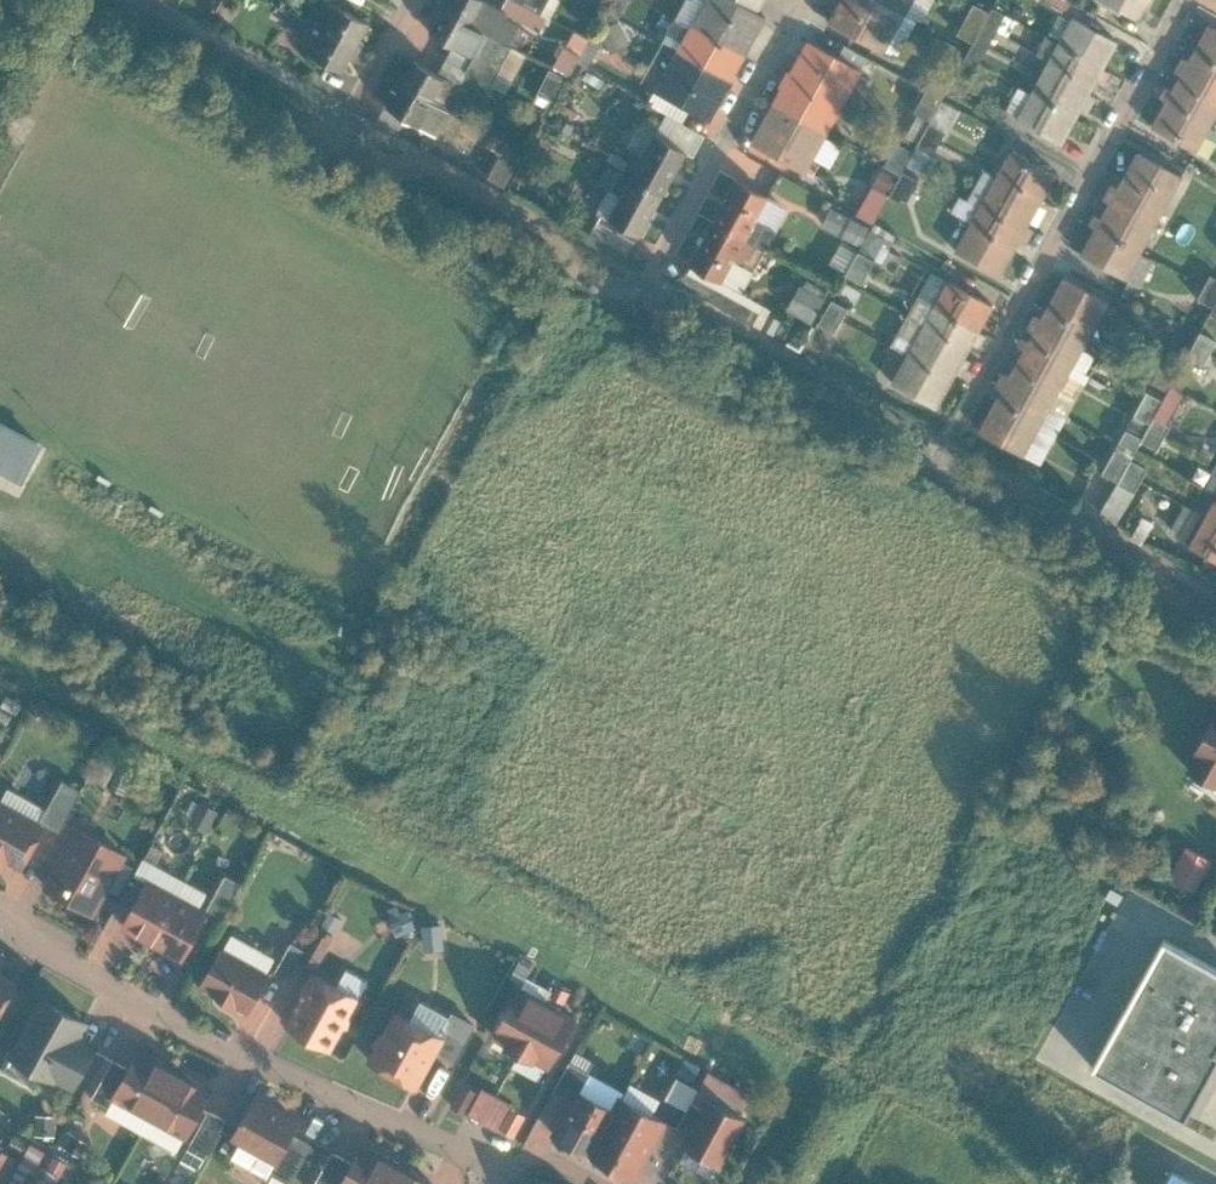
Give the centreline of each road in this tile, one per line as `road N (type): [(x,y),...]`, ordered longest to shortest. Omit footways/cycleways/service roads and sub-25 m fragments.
road 1 (residential): [(1215,592),(948,445),(1187,0)]
road 2 (residential): [(0,911),(102,980),(509,1178),(506,1183)]
road 3 (residential): [(649,279),(349,114),(412,0)]
road 4 (residential): [(649,279),(802,0)]

